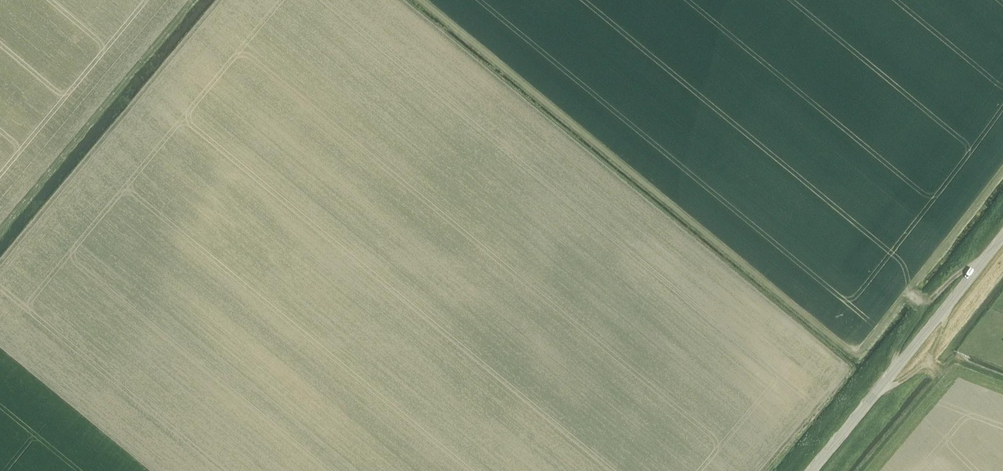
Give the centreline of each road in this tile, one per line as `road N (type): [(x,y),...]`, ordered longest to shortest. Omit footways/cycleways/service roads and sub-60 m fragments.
road 1 (unclassified): [(813,470),(1002,237)]

